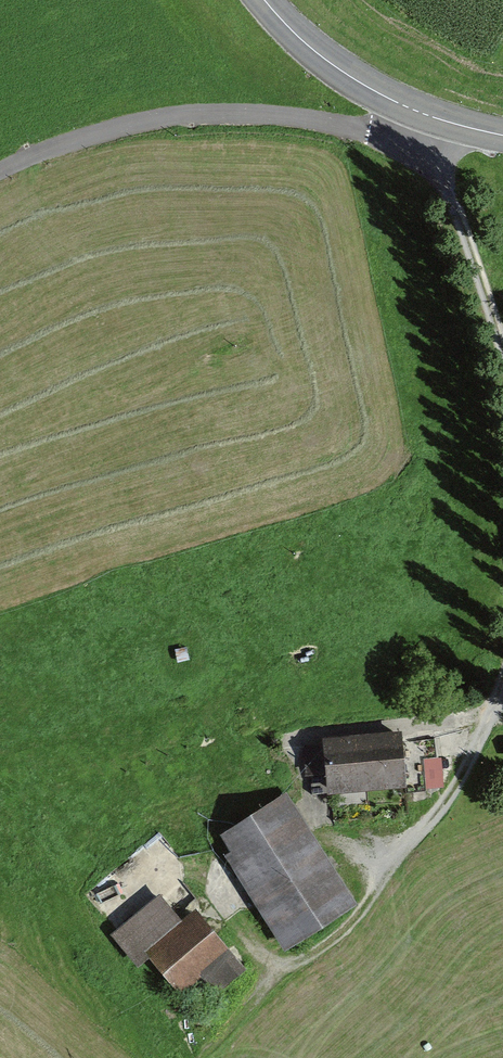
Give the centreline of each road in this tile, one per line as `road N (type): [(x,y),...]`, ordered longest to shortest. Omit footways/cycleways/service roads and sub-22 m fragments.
road 1 (track): [(502,682),(446,809),(420,843),(383,868),(369,907),(348,934),(274,984),(201,1057)]
road 2 (unclassified): [(0,170),(153,118),(302,116),(391,133),(425,115)]
road 3 (track): [(425,115),(502,352)]
road 4 (track): [(121,898),(94,959),(166,1041),(201,1057)]
road 5 (tertiary): [(266,0),(343,74),(425,115)]

